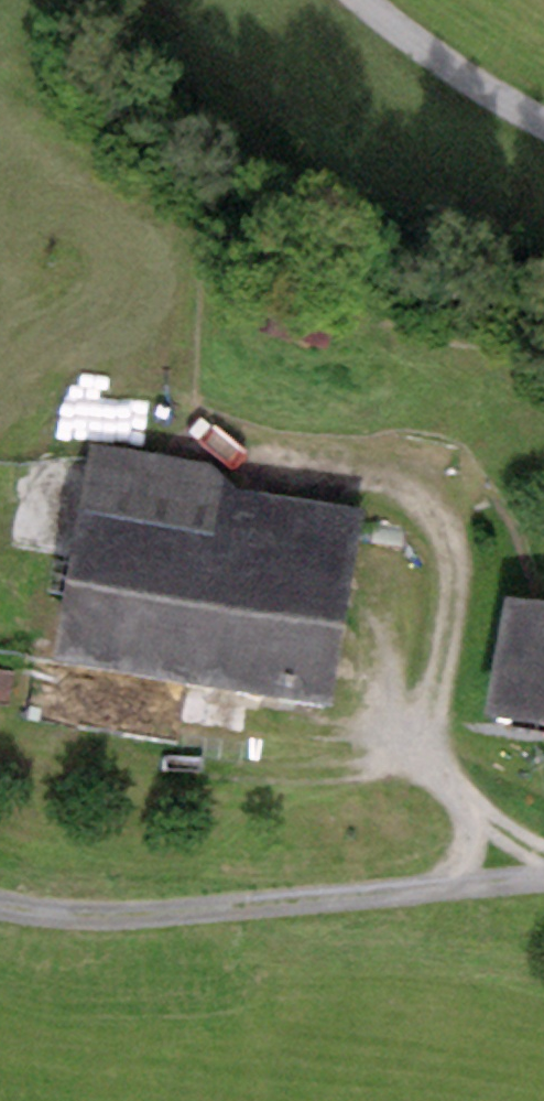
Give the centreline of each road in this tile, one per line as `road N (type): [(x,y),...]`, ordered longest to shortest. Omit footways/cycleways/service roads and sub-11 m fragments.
road 1 (unclassified): [(0,901),(40,912),(114,913),(543,881)]
road 2 (track): [(303,468),(408,502),(439,523),(457,561),(460,618),(440,691),(439,767),(467,810),(459,850),(438,889)]
road 3 (unclassified): [(543,116),(375,0)]

